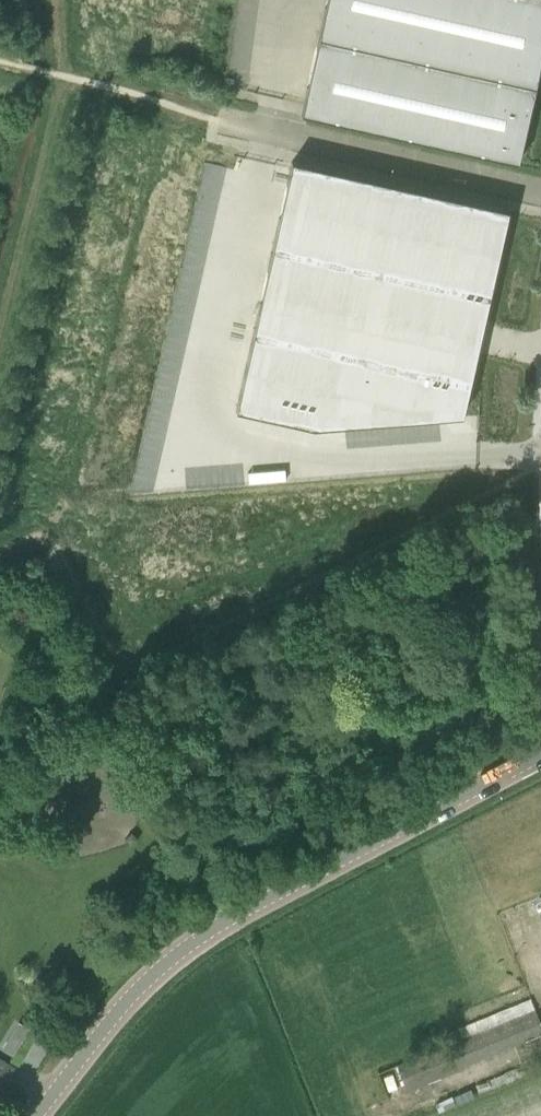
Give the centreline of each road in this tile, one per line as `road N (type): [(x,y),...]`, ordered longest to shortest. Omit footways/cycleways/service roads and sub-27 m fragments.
road 1 (tertiary): [(36,1115),(165,966),(269,899),(540,754)]
road 2 (unclassified): [(540,192),(215,120)]

